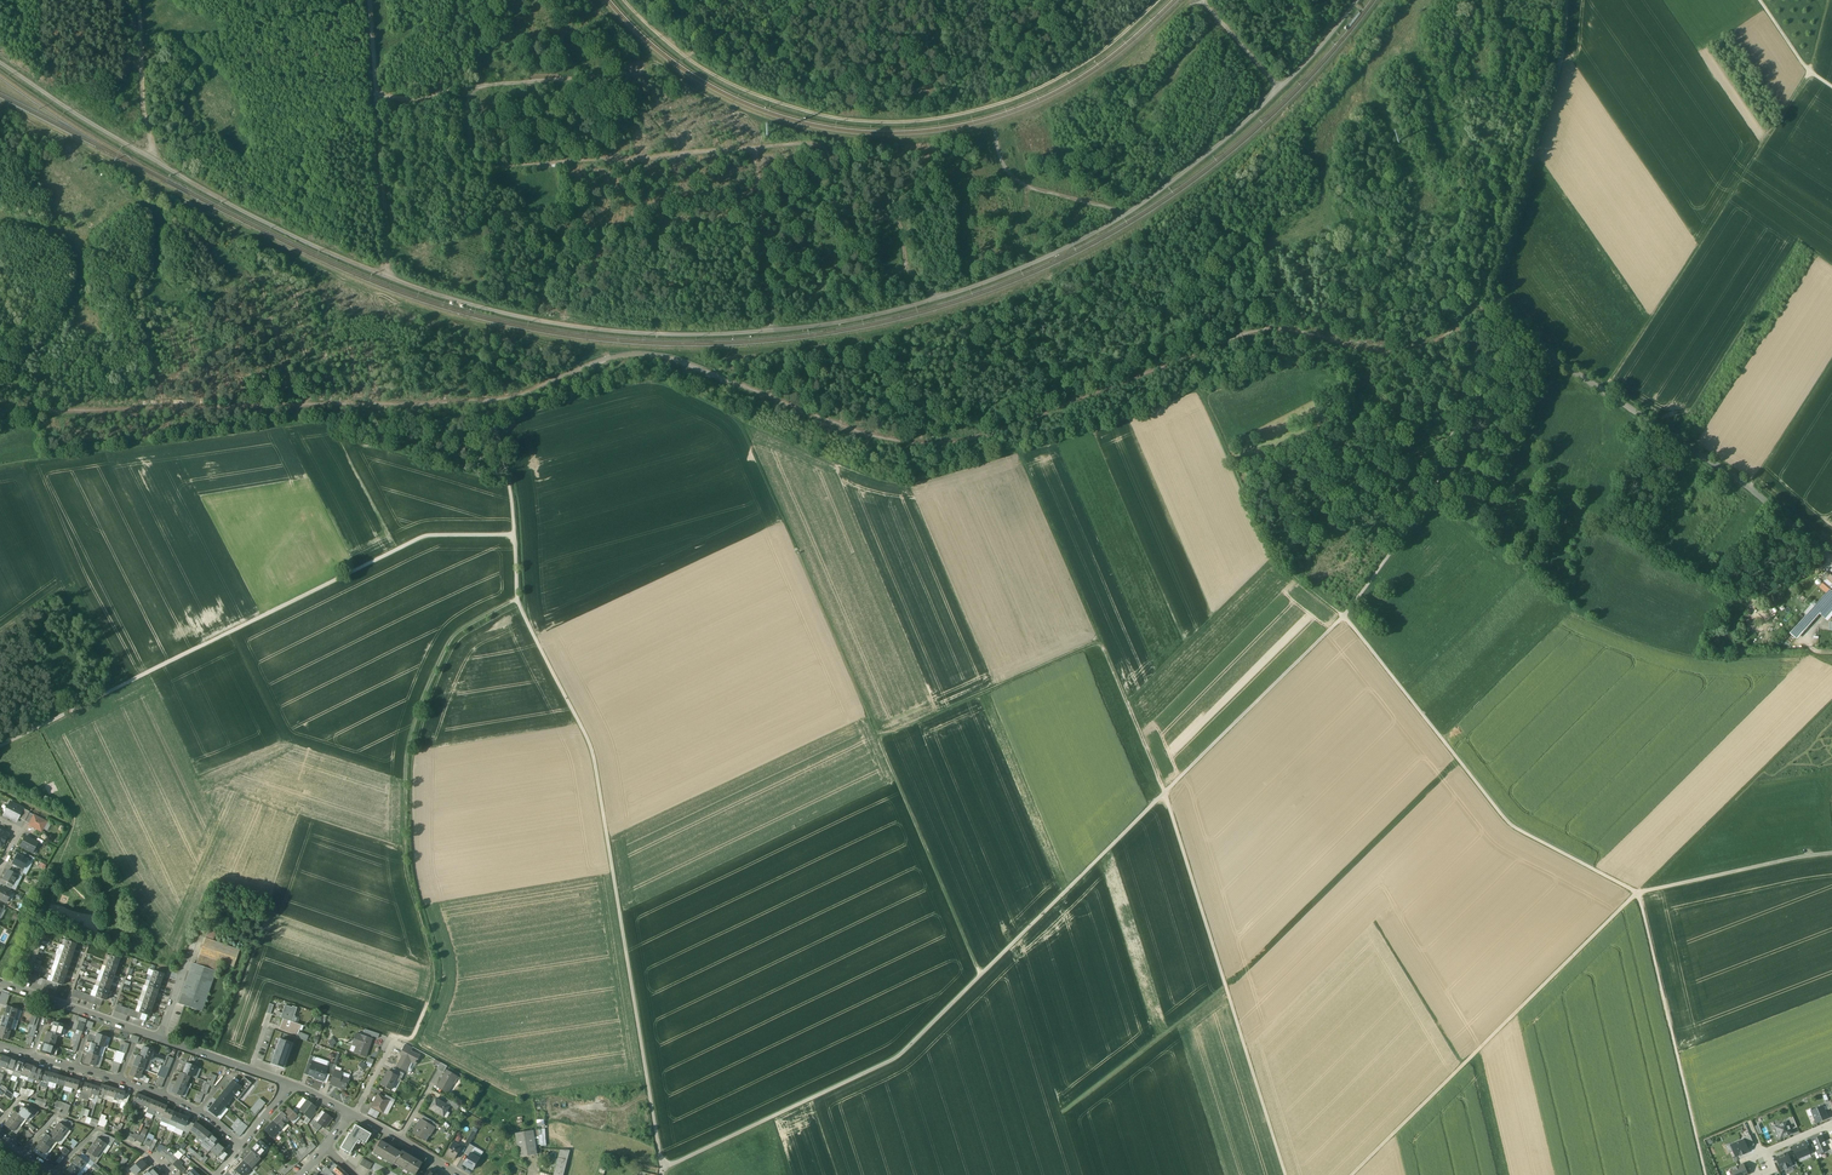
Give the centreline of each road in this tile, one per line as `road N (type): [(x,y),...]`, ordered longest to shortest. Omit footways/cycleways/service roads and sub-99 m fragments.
road 1 (track): [(1496,297),(1486,294),(1458,327),(1416,350),(1360,350),(1268,330),(965,441),(857,433),(687,365),(640,355),(499,400)]
road 2 (track): [(663,1168),(900,1059),(1343,617)]
road 3 (track): [(1019,445),(1165,792),(1287,1174)]
road 4 (track): [(663,1168),(592,748),(518,600),(497,418)]
road 5 (unclassified): [(1831,557),(1568,367),(1496,297),(1563,65),(1568,0)]
road 6 (track): [(733,412),(982,977)]
road 7 (track): [(1158,0),(1104,50),(1032,91),(970,112),(870,121),(834,118),(733,85),(680,53),(625,0)]
road 8 (track): [(0,745),(427,535),(513,534)]
road 9 (track): [(392,1036),(415,1032),(429,1003),(433,964),(408,872),(408,755),(454,641),(518,600)]
road 10 (track): [(499,400),(35,414)]
road 11 (track): [(1831,6),(1814,75),(1605,393)]
road 12 (track): [(1451,447),(1755,602),(1831,568)]
road 13 (track): [(1640,895),(1511,826),(1343,617)]
road 14 (track): [(1640,895),(1352,1174)]
road 15 (track): [(748,149),(487,166),(474,157),(462,102),(446,91)]
road 16 (track): [(190,945),(227,841),(146,673)]
road 17 (track): [(1200,385),(1264,352),(1360,373),(1451,447)]
road 18 (track): [(1705,1174),(1640,895)]
road 19 (track): [(1200,385),(1274,558),(1343,617)]
road 20 (track): [(378,93),(412,102),(452,89),(648,72)]
road 21 (track): [(1831,701),(1640,895)]
road 22 (track): [(1102,643),(882,741)]
road 23 (track): [(1274,558),(1128,704)]
road 24 (track): [(1227,985),(1064,1111)]
road 25 (track): [(1343,617),(1437,499),(1451,447)]
road 26 (track): [(1831,853),(1640,895)]
road 27 (residential): [(160,1038),(0,983)]
road 28 (track): [(138,0),(150,160)]
road 29 (track): [(1496,297),(1451,447)]
road 30 (track): [(1748,489),(1831,362)]
road 31 (track): [(138,15),(148,15),(218,77),(227,117)]
road 32 (track): [(1178,177),(1250,54)]

